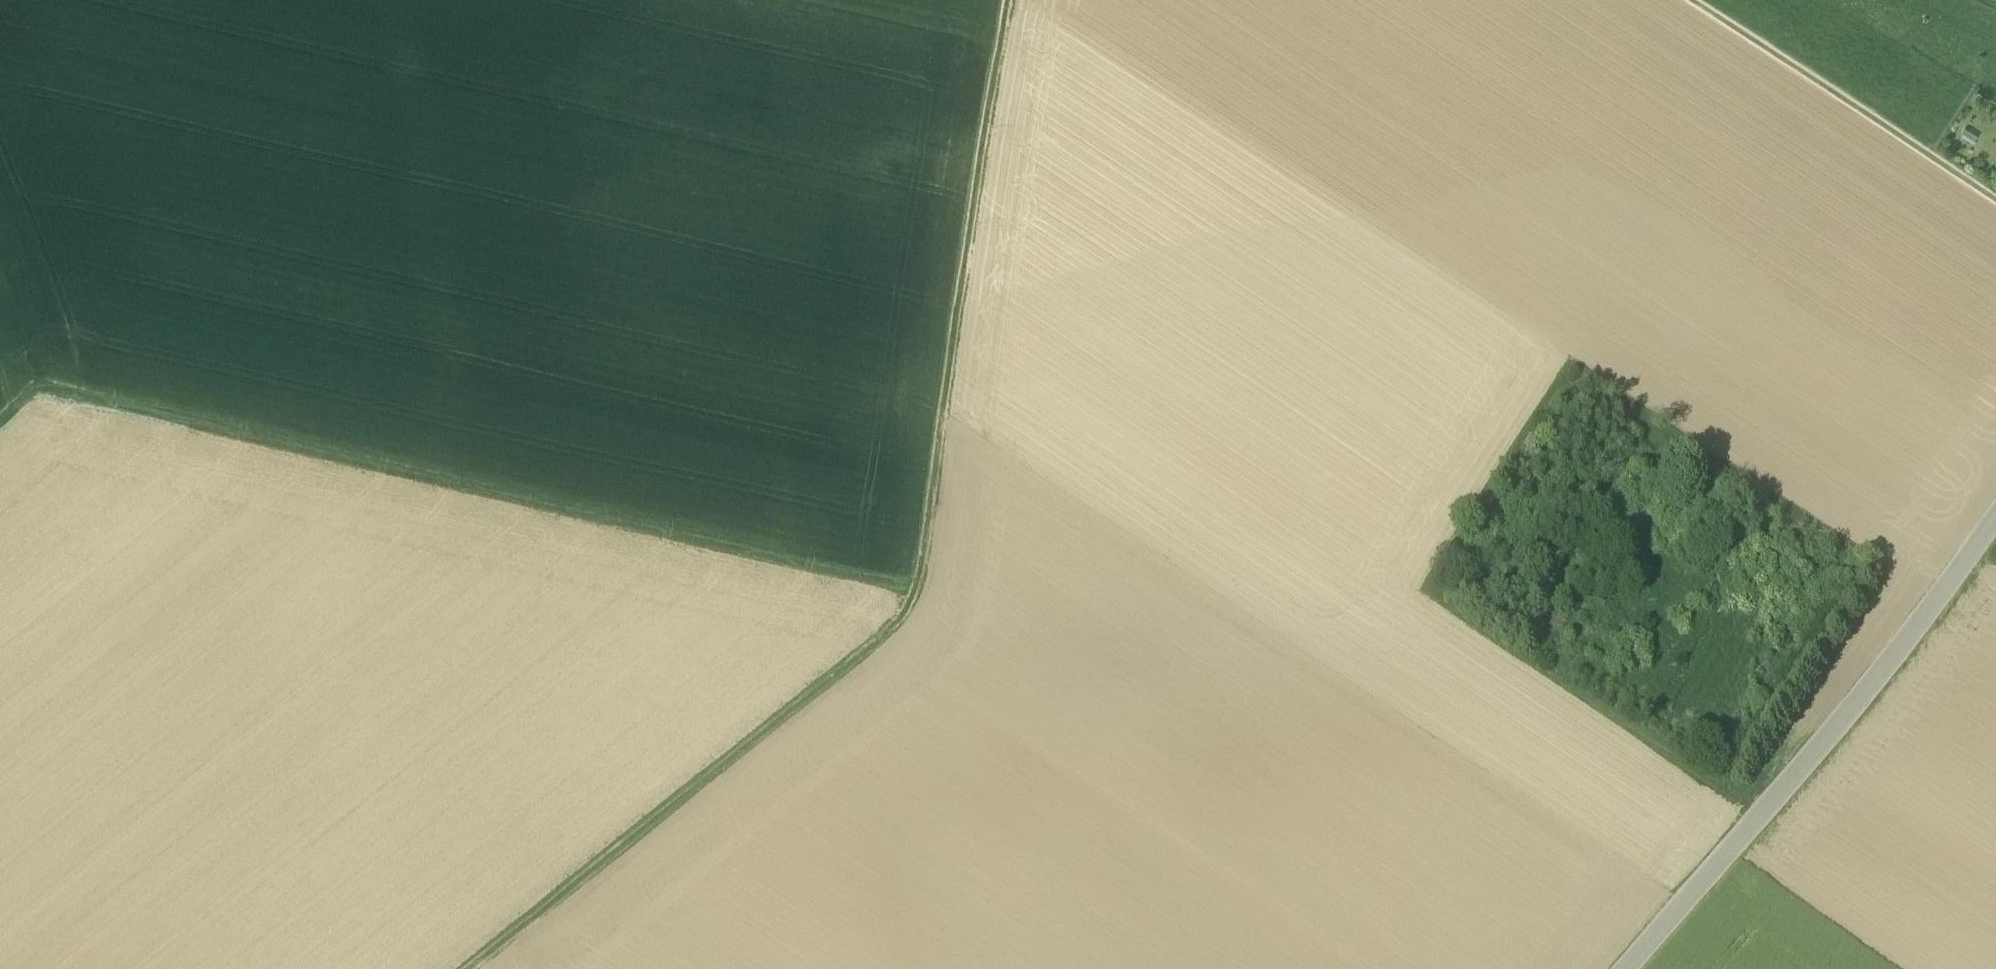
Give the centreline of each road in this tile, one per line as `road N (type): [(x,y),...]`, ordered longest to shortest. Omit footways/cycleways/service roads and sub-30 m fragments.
road 1 (track): [(920,593),(45,398),(0,421)]
road 2 (track): [(1005,0),(956,253),(920,593)]
road 3 (track): [(467,968),(920,593)]
road 4 (unclassified): [(1625,968),(1928,611),(1995,515)]
road 5 (track): [(1692,0),(1995,203)]

